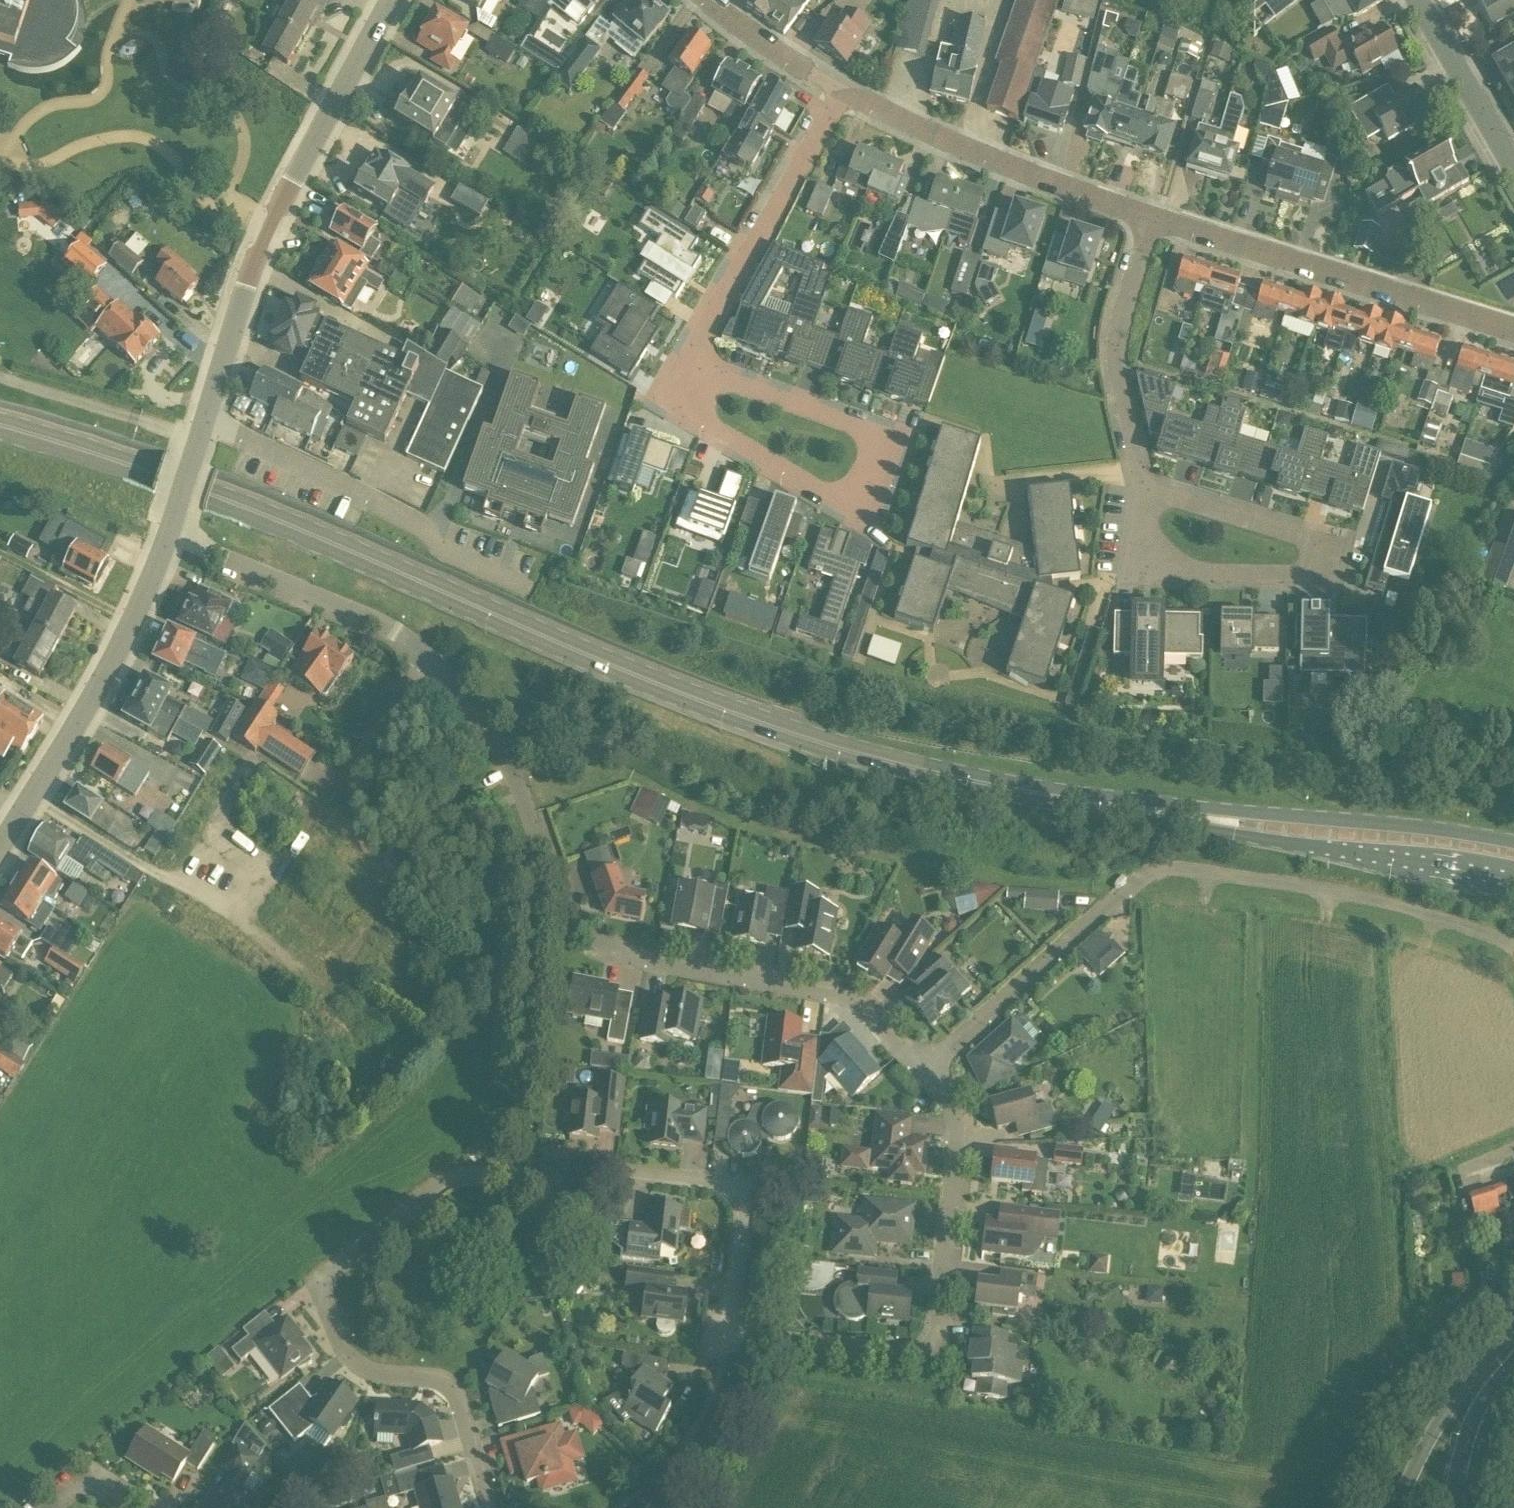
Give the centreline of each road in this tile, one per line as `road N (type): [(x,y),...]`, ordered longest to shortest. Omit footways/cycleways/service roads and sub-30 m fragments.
road 1 (residential): [(489,1507),(458,1398),(440,1381),(368,1374),(341,1351),(320,1290),(327,1271),(437,1187),(469,1174),(552,1182),(611,1166),(723,1182),(741,1196),(723,1334),(915,1358),(934,1347),(962,1142),(954,1106),(928,1066)]
road 2 (primary): [(1188,819),(951,778),(753,723),(210,493),(0,427)]
road 3 (residential): [(928,1066),(835,997),(595,949),(573,927),(521,784),(434,663),(396,632),(169,533)]
road 4 (residential): [(928,1066),(1110,903),(1141,881),(1176,873),(1251,879),(1404,909),(1496,940),(1513,956)]
road 5 (residential): [(1154,215),(1018,172),(841,96),(693,370)]
road 6 (tertiary): [(206,424),(266,234),(392,0)]
road 7 (residential): [(1513,331),(1154,215)]
road 8 (residential): [(206,424),(427,526),(445,553),(531,587)]
road 9 (tertiary): [(0,849),(131,622),(169,533)]
road 10 (residential): [(1151,497),(1288,529),(1302,537),(1308,555),(1304,569),(1288,578),(1155,573),(1145,561)]
road 11 (residential): [(693,370),(683,402),(847,504),(861,501),(887,436),(863,427)]
road 12 (primary): [(1188,819),(1513,881)]
road 13 (primary): [(1513,842),(1303,819),(1188,819)]
road 14 (residential): [(1154,215),(1117,333),(1151,497)]
road 15 (primary): [(1513,1332),(1454,1398),(1399,1507)]
road 16 (tertiary): [(1513,168),(1418,0)]
road 17 (residential): [(863,427),(693,370)]
road 18 (primary): [(1456,1507),(1469,1433),(1513,1367)]
road 19 (track): [(0,554),(131,622)]
road 20 (residential): [(811,75),(708,0)]

